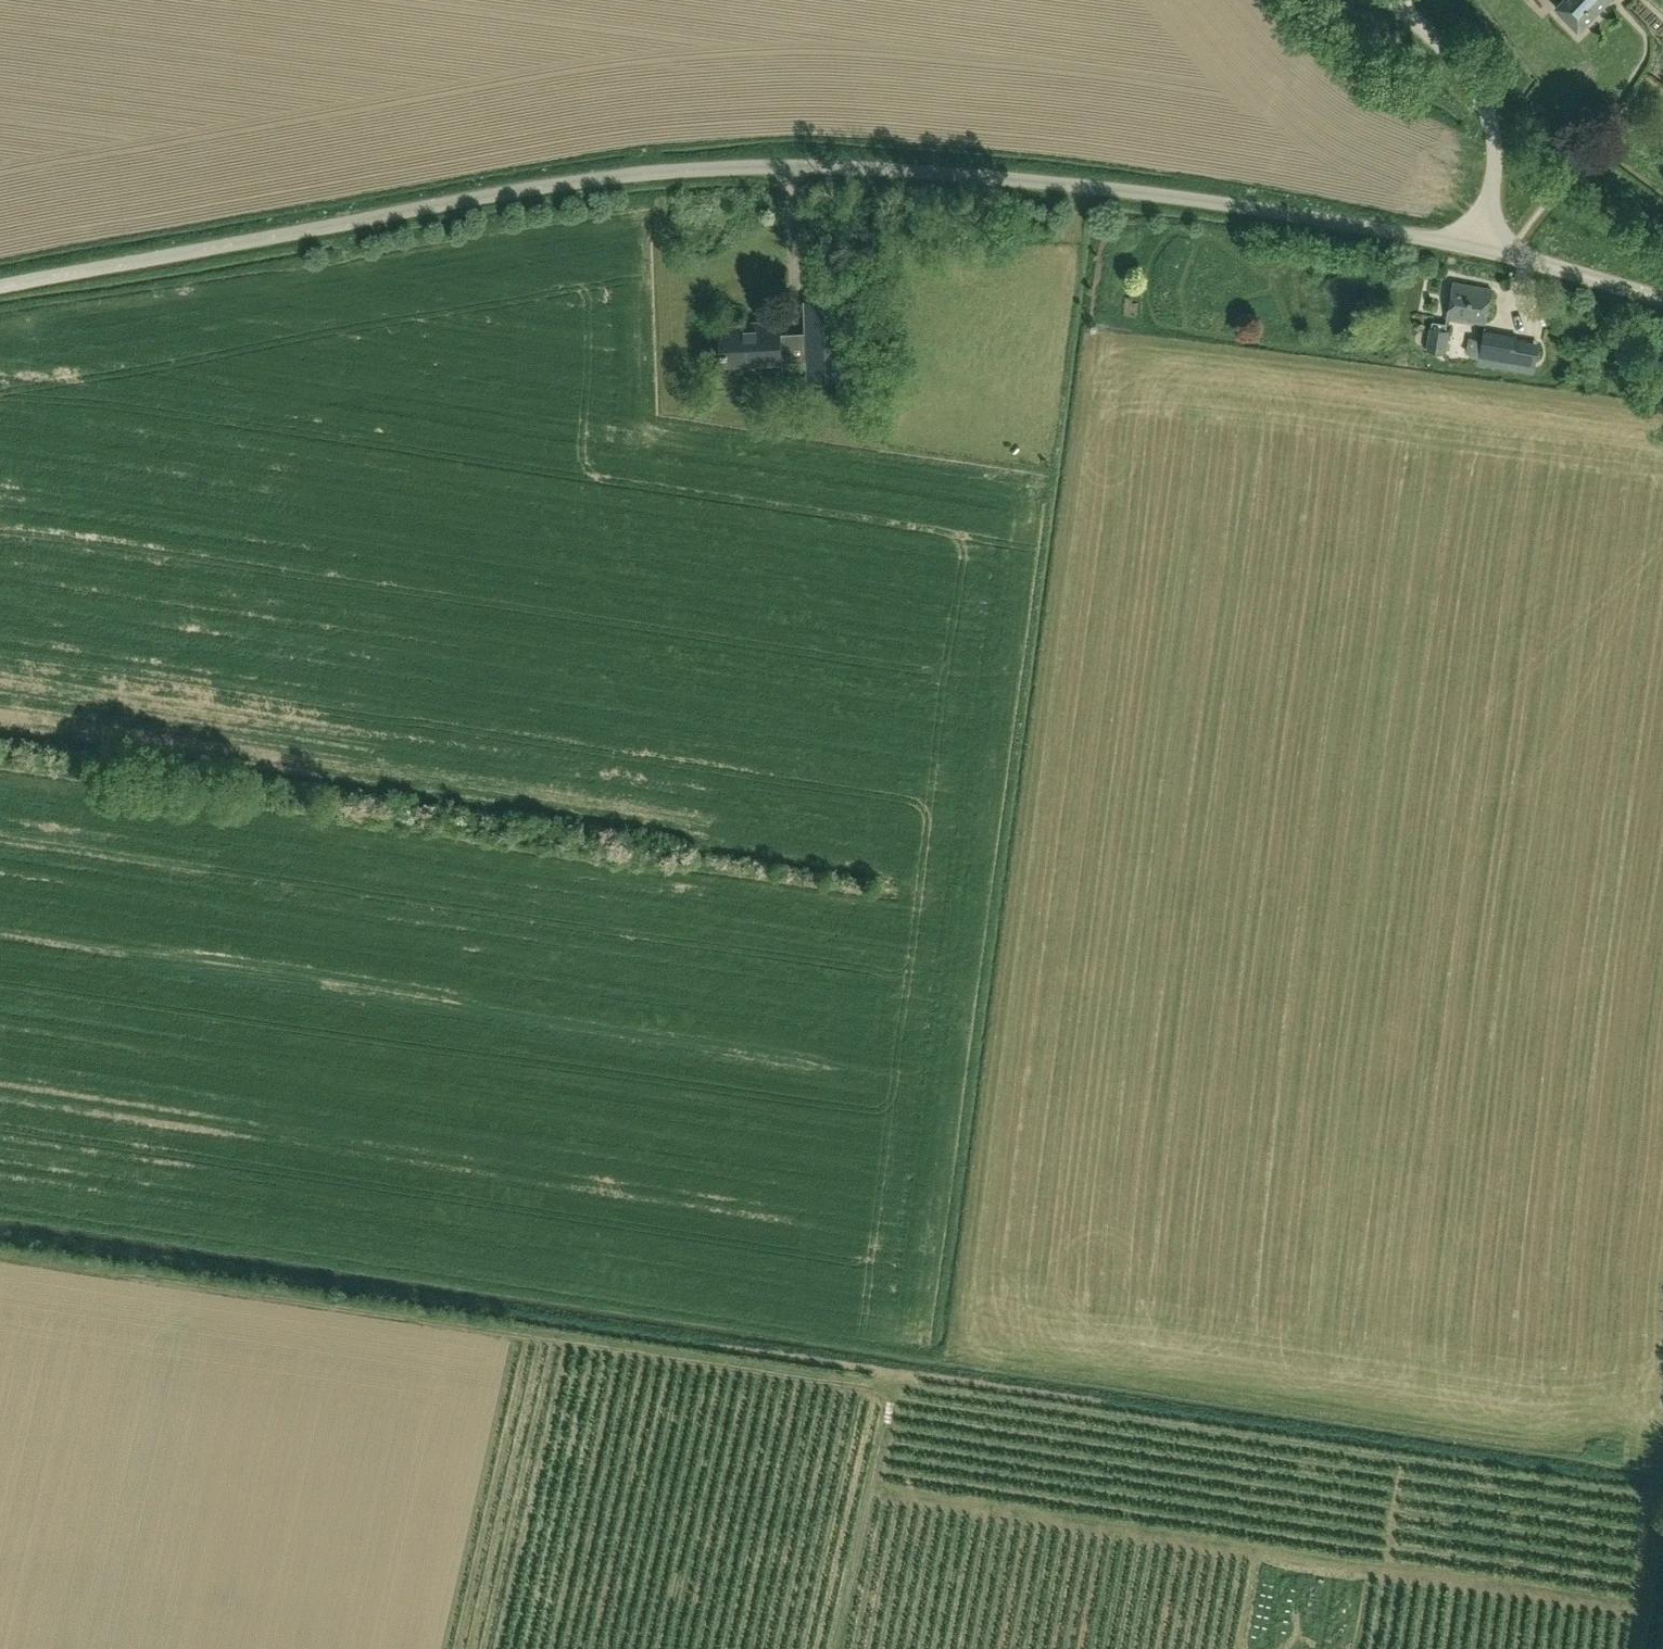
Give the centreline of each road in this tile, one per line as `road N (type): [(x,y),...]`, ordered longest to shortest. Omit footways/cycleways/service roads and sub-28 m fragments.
road 1 (tertiary): [(0,288),(550,184),(790,165),(1168,188),(1477,247)]
road 2 (unclassified): [(1477,247),(1492,141),(1484,102),(1387,0)]
road 3 (tertiary): [(1477,247),(1662,304)]

